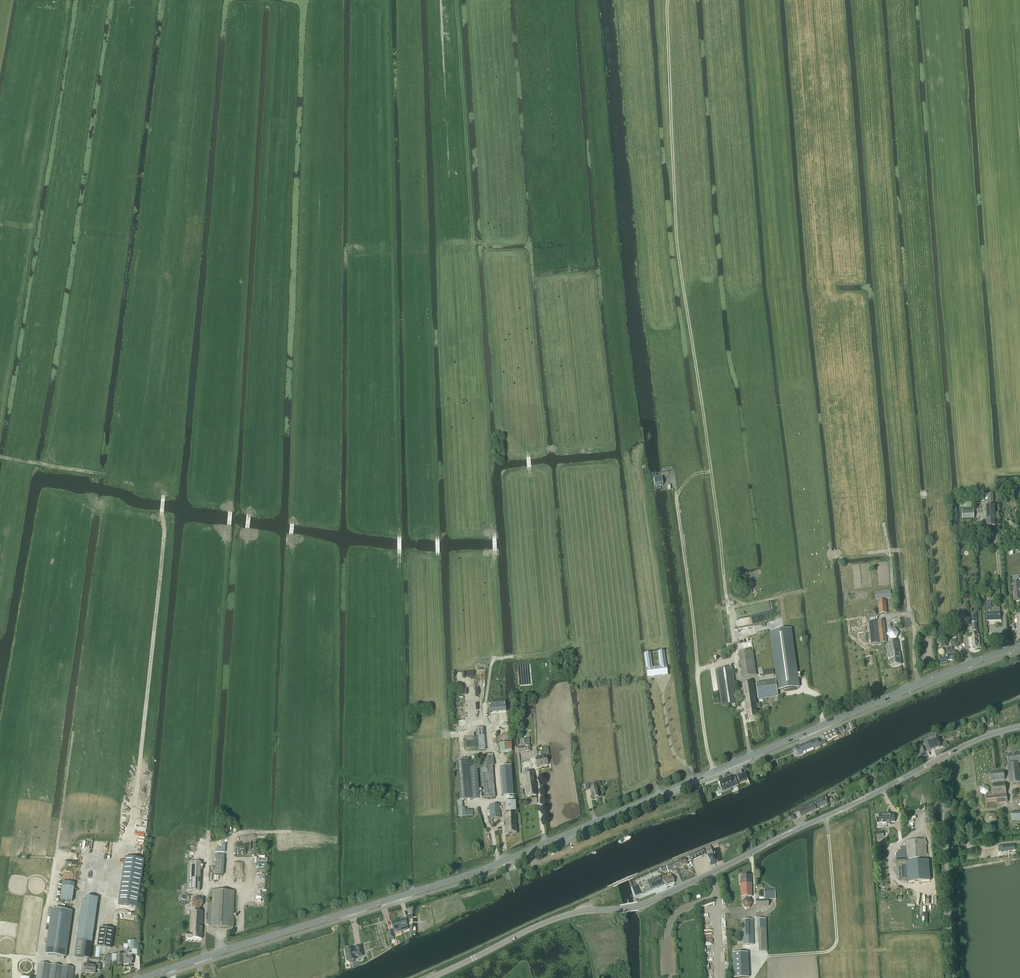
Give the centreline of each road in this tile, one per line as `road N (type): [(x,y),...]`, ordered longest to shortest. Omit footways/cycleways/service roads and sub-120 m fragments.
road 1 (secondary): [(144,977),(486,868),(1019,645)]
road 2 (track): [(737,662),(678,247),(668,0)]
road 3 (track): [(86,860),(117,861),(132,837),(164,495),(113,476),(0,457)]
road 4 (tertiary): [(430,977),(558,918),(646,904),(937,761)]
road 5 (track): [(387,0),(399,539)]
road 6 (track): [(926,0),(983,454),(989,472),(1019,468)]
road 7 (track): [(113,476),(175,0)]
road 8 (track): [(399,550),(412,893)]
road 9 (track): [(676,497),(713,772)]
road 10 (track): [(0,956),(39,957),(74,732)]
road 11 (tertiary): [(953,977),(937,761)]
road 12 (track): [(756,956),(825,952),(837,941),(824,817)]
road 13 (track): [(218,933),(241,921),(240,890),(229,880),(233,837),(292,832)]
road 14 (track): [(829,622),(892,616),(884,523)]
road 15 (track): [(753,762),(737,662),(698,670)]

